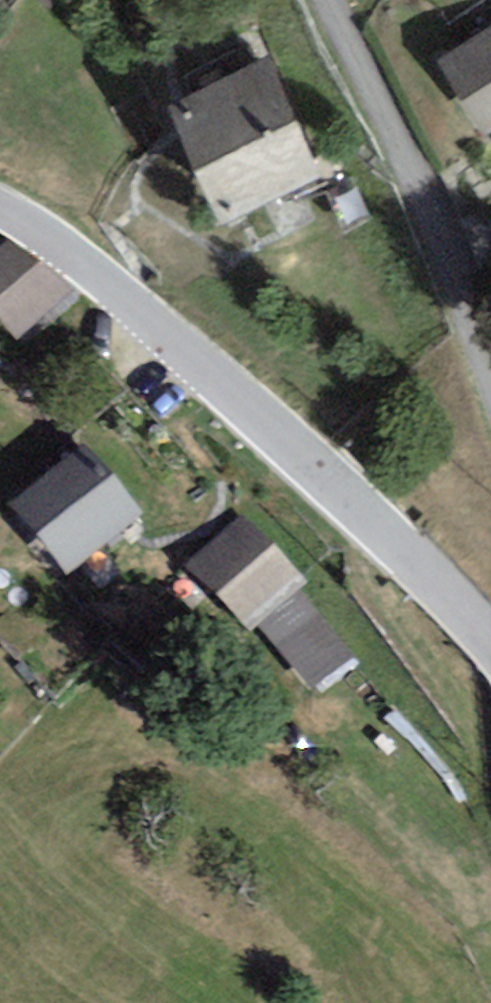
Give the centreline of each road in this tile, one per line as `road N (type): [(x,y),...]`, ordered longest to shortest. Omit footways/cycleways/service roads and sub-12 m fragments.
road 1 (unclassified): [(0,207),(115,288),(399,548),(490,643)]
road 2 (track): [(369,523),(383,577),(440,666),(476,816),(479,895),(490,917)]
road 3 (residential): [(490,384),(426,190),(326,0)]

